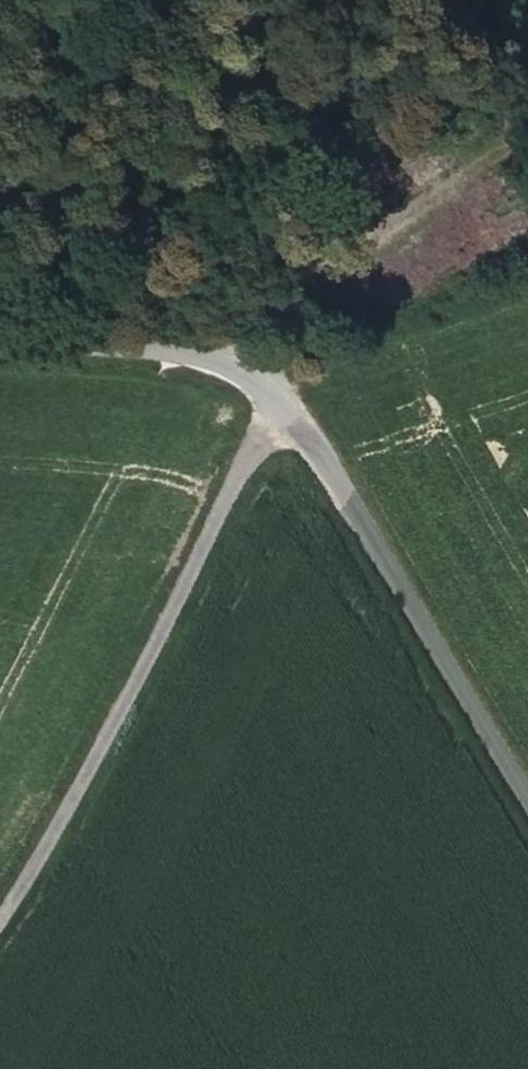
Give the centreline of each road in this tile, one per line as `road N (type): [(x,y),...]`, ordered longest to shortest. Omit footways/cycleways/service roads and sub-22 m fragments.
road 1 (unclassified): [(527,797),(317,445),(282,405),(176,348),(0,341)]
road 2 (track): [(282,405),(243,461),(104,732),(0,908)]
road 3 (track): [(243,377),(324,276),(209,133),(136,0)]

